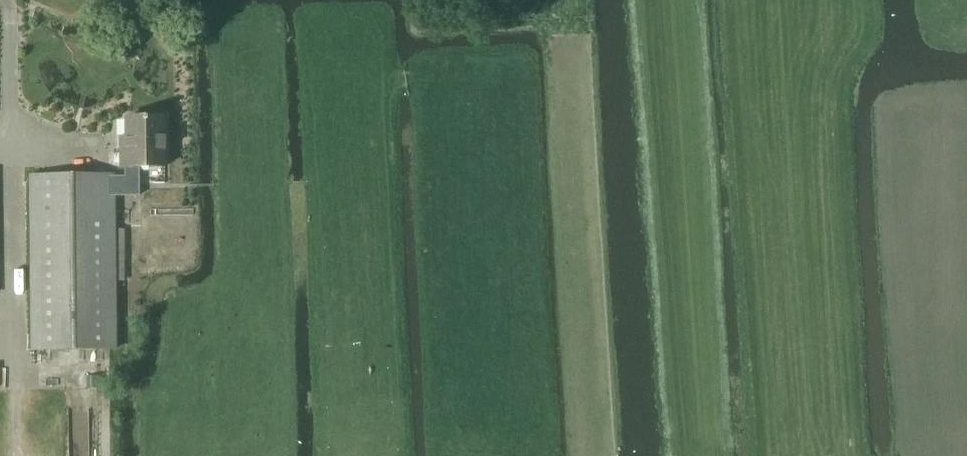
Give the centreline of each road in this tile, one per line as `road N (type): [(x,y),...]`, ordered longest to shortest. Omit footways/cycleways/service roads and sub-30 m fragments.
road 1 (track): [(11,101),(16,455)]

